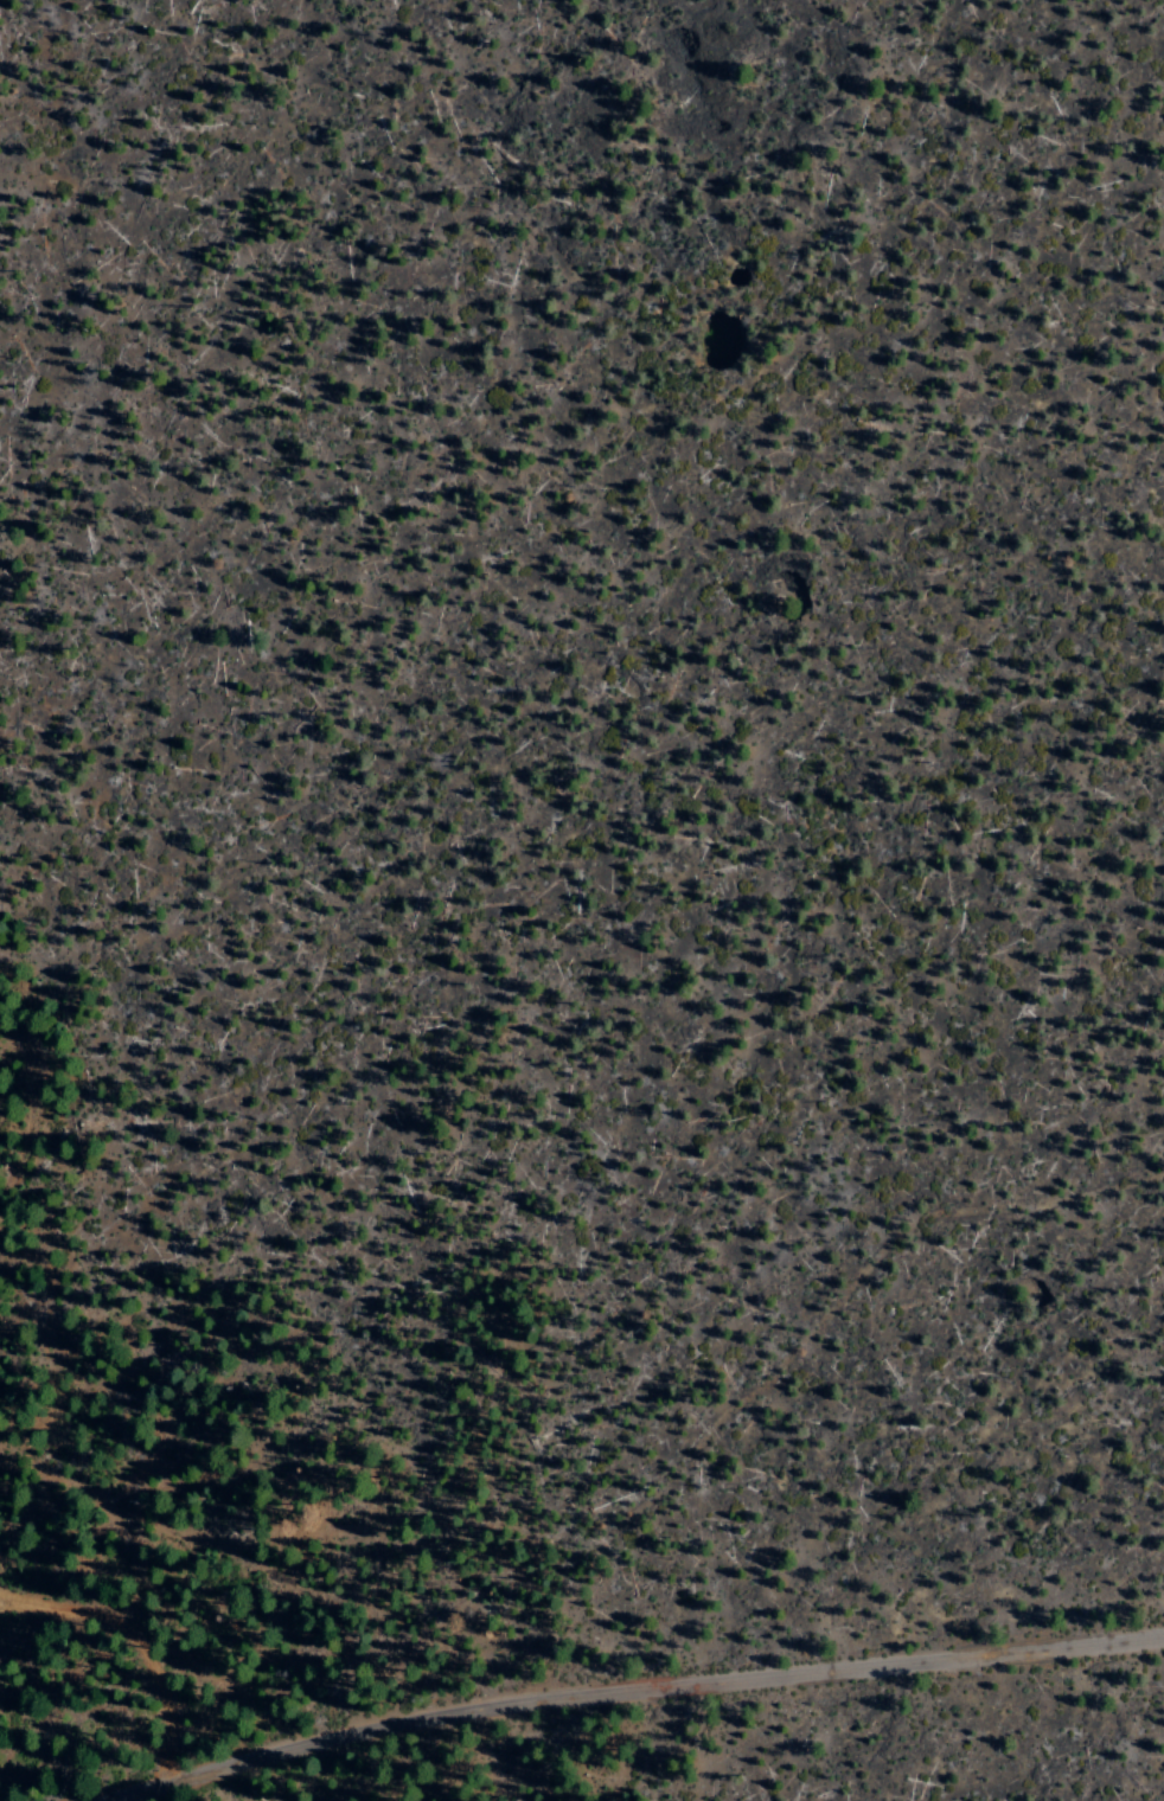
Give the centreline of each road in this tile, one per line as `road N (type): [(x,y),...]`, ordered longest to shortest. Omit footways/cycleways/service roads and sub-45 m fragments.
road 1 (residential): [(1163,1646),(486,1713),(322,1750),(157,1800)]

